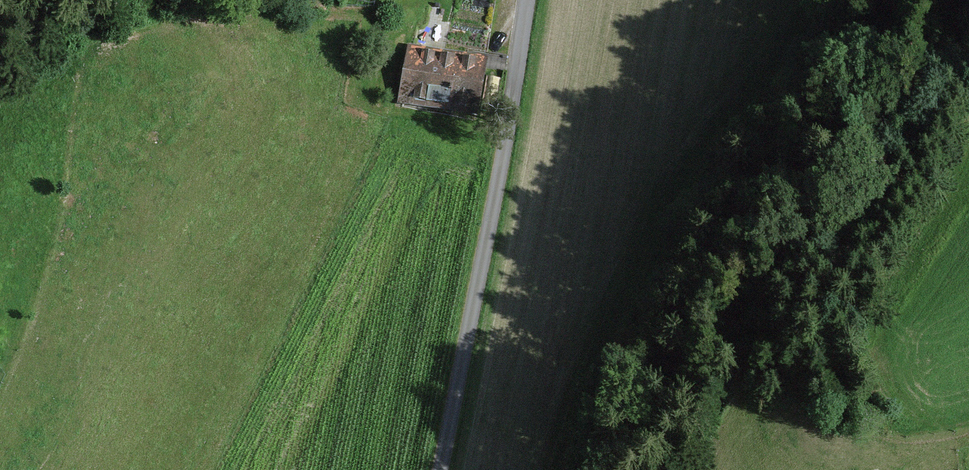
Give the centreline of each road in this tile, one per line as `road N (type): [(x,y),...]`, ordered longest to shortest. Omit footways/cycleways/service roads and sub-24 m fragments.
road 1 (unclassified): [(527,0),(439,469)]
road 2 (track): [(62,80),(45,243),(0,376)]
road 3 (track): [(870,363),(893,404),(946,426),(968,418)]

